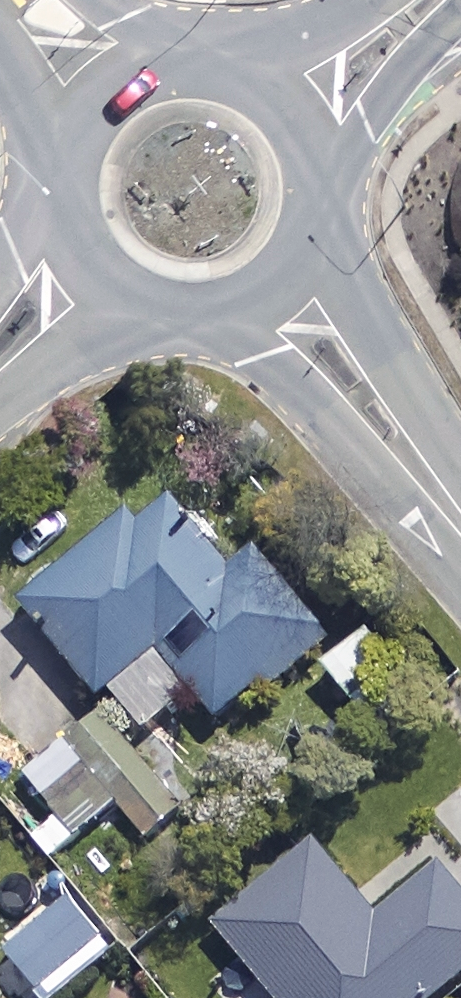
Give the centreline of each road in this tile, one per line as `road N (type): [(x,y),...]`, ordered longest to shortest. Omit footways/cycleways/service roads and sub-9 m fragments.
road 1 (tertiary): [(278,300),(460,522)]
road 2 (tertiary): [(304,105),(325,143),(333,186),(327,230),(308,269),(278,300)]
road 3 (tertiary): [(85,275),(57,208),(57,172),(85,105),(111,79)]
road 4 (tertiary): [(278,300),(240,320),(198,328),(155,322),(116,304),(85,275)]
road 5 (tertiary): [(111,79),(177,53),(213,53),(278,80),(304,105)]
road 6 (tertiary): [(433,0),(304,105)]

